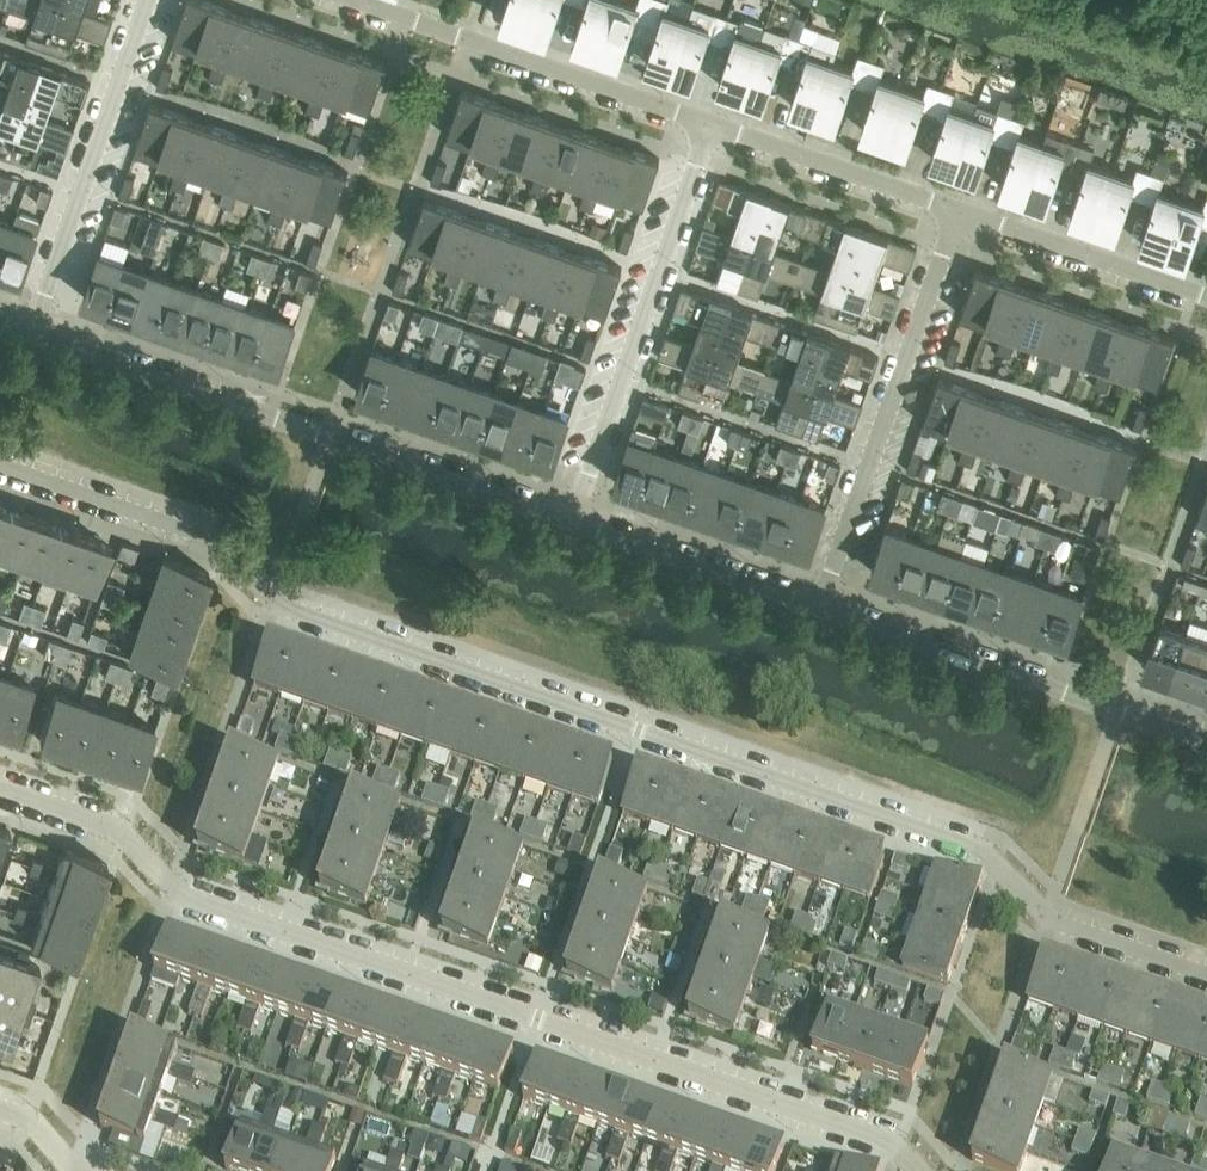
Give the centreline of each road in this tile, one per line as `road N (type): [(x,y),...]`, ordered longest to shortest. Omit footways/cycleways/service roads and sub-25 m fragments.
road 1 (residential): [(0,465),(217,540),(289,612),(979,852),(1061,927),(1206,978)]
road 2 (residential): [(916,1170),(893,1144),(190,898),(125,829),(0,786)]
road 3 (residential): [(573,522),(33,335)]
road 4 (residential): [(712,126),(573,522)]
road 5 (residential): [(819,607),(959,212)]
road 6 (residential): [(1206,743),(819,607)]
road 7 (residential): [(356,0),(712,126)]
road 8 (residential): [(33,335),(148,0)]
road 9 (residential): [(712,126),(959,212)]
road 10 (residential): [(959,212),(1206,296)]
road 11 (residential): [(819,607),(573,522)]

